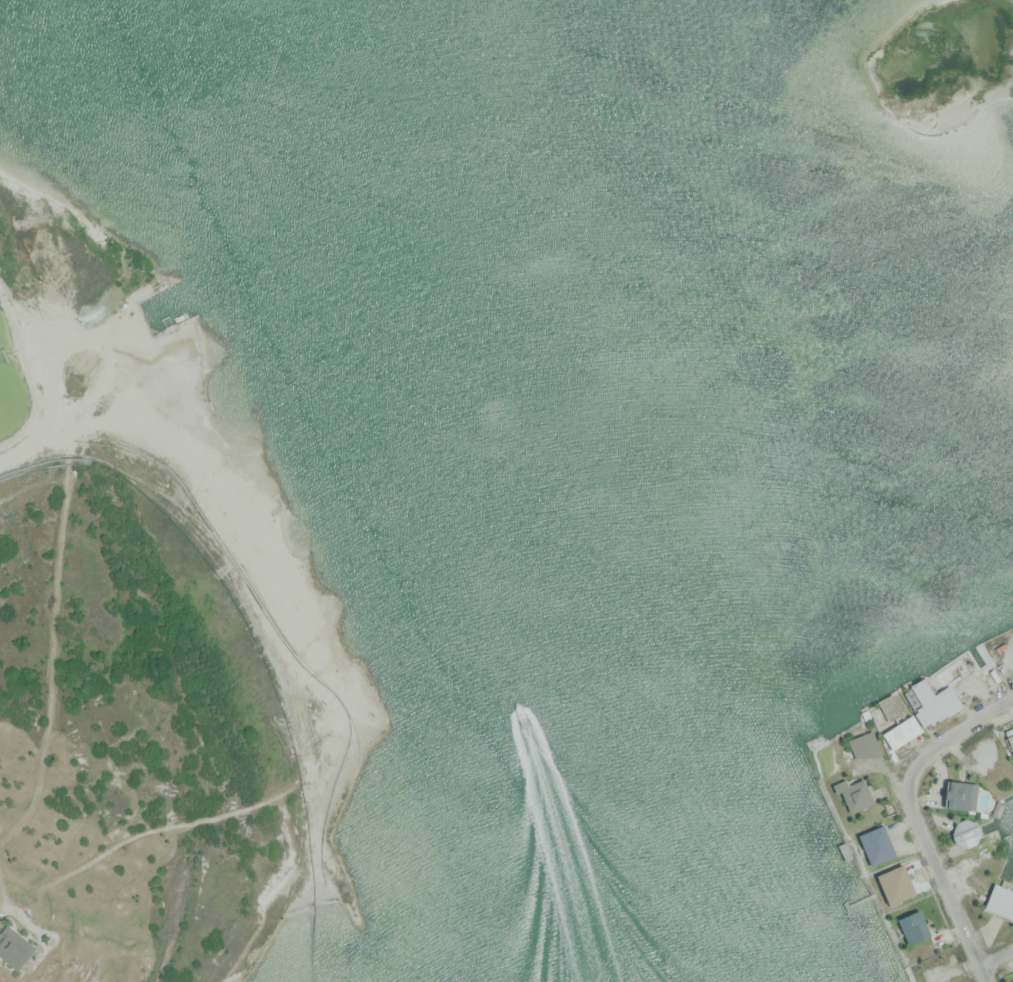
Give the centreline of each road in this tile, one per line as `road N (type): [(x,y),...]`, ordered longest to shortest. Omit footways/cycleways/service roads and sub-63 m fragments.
road 1 (residential): [(987,981),(917,821),(913,769)]
road 2 (residential): [(913,769),(1012,700)]

